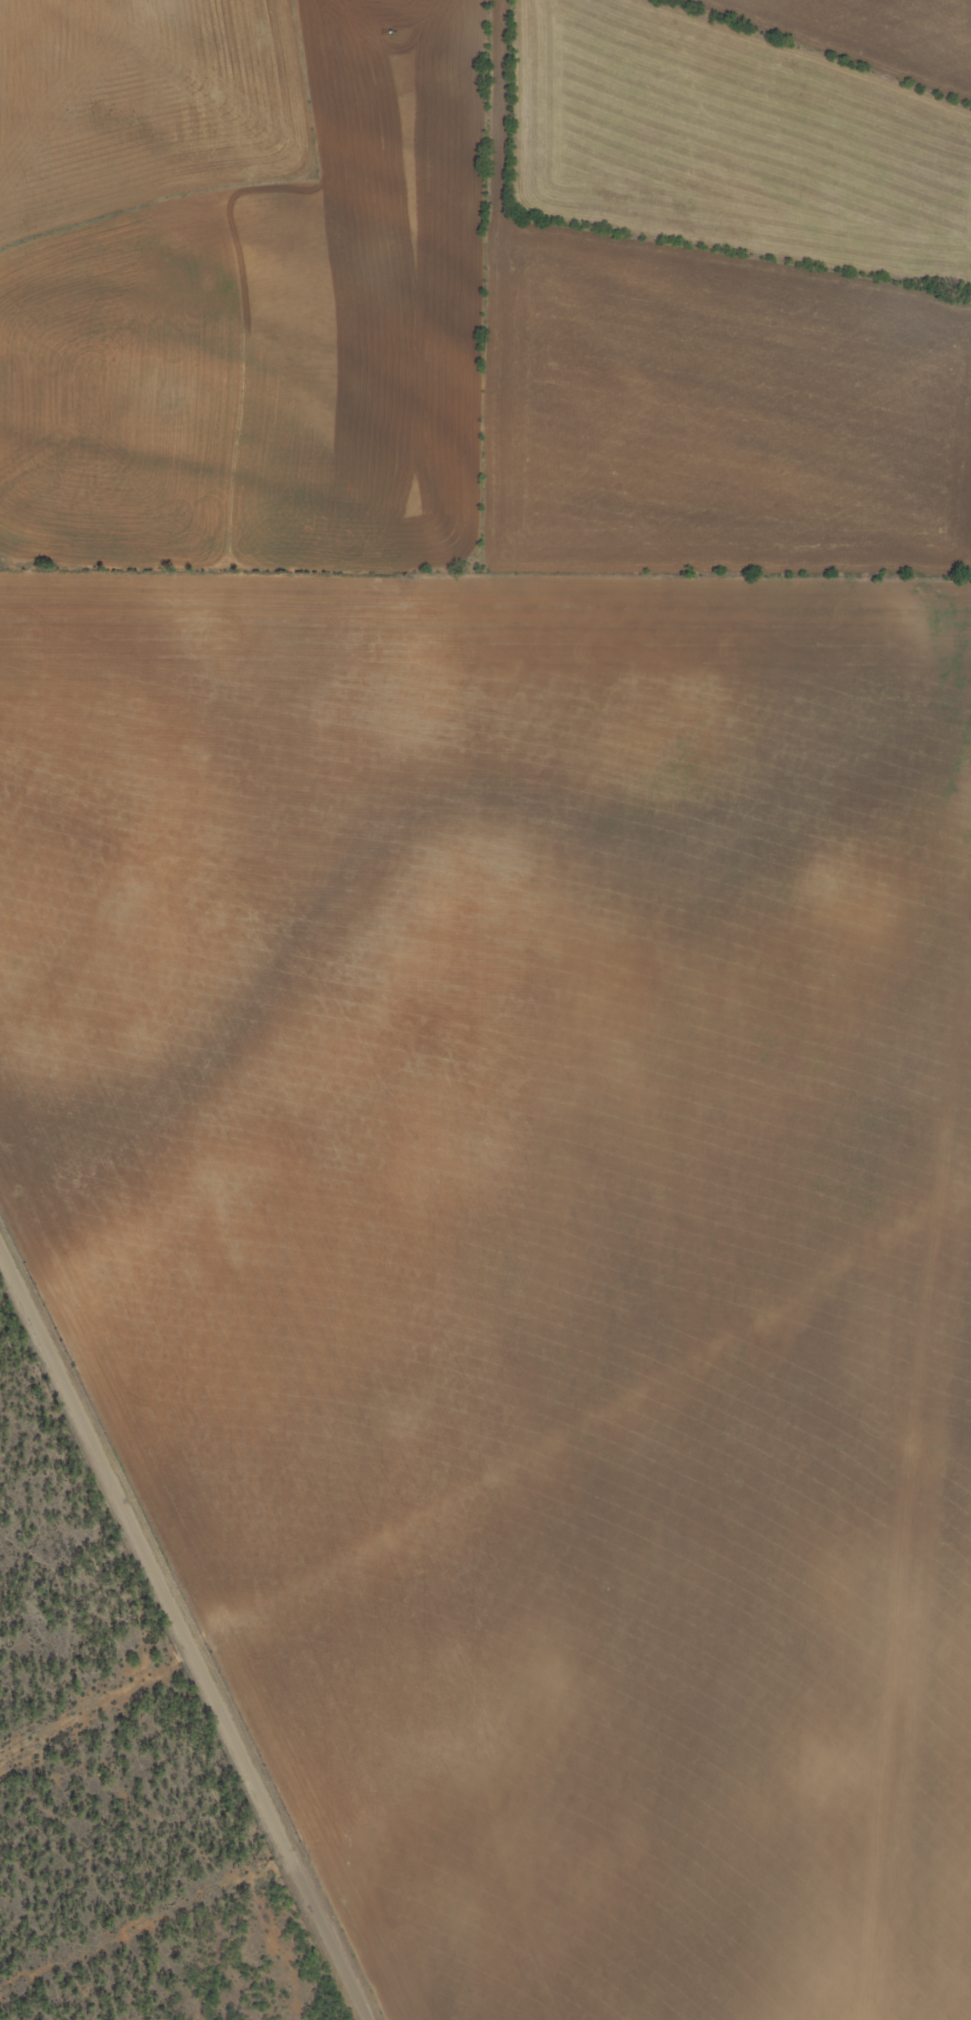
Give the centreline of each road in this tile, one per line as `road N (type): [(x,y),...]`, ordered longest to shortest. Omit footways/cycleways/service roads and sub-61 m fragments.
road 1 (residential): [(330,2019),(0,1310)]
road 2 (track): [(266,1886),(0,1966)]

